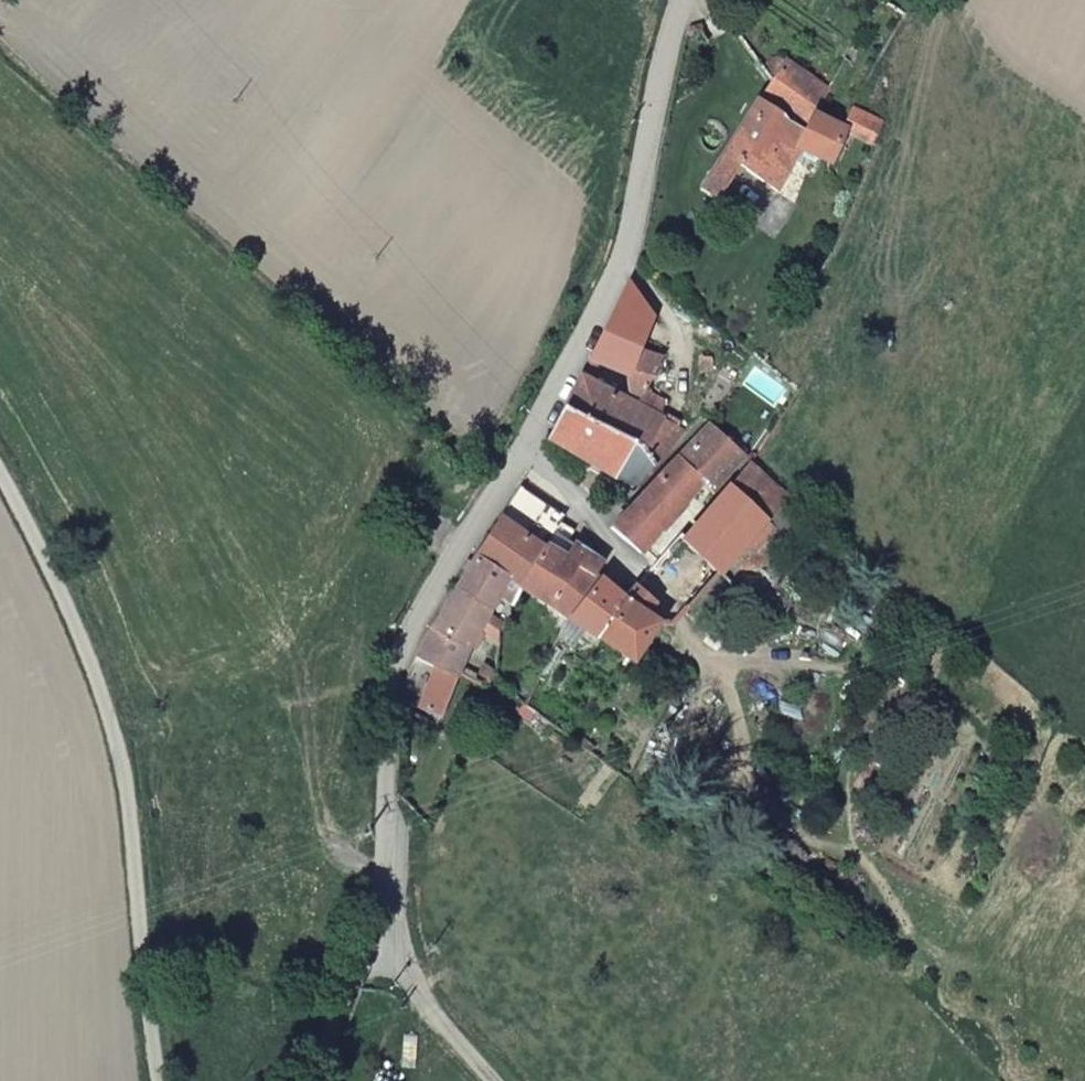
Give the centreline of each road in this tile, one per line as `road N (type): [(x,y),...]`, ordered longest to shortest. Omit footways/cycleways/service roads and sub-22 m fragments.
road 1 (residential): [(679,0),(626,218),(606,265),(385,671),(376,775),(385,926)]
road 2 (unclassified): [(0,473),(62,596),(118,750),(159,1080)]
road 3 (residential): [(385,926),(477,1080)]
road 4 (residential): [(385,926),(324,1080)]

